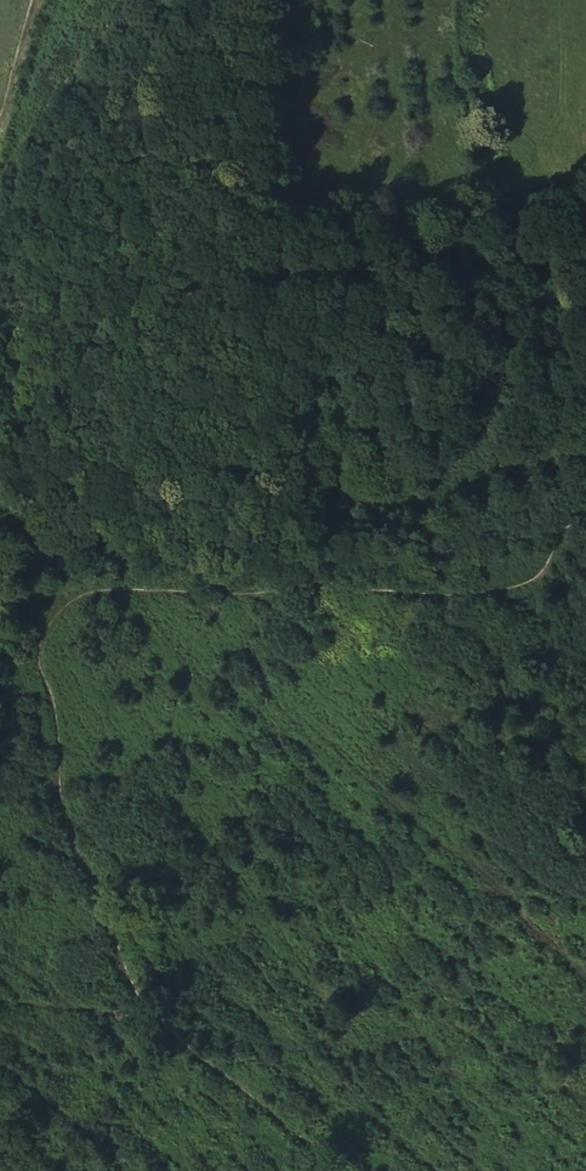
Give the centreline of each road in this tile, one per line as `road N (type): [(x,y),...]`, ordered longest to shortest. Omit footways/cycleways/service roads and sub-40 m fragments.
road 1 (track): [(143,1006),(65,817),(55,704),(41,654),(56,621),(98,591),(289,592),(322,579),(369,591),(496,593),(534,580),(565,529),(585,517)]
road 2 (track): [(331,1170),(143,1006)]
road 3 (track): [(143,1006),(93,1012),(0,1002)]

